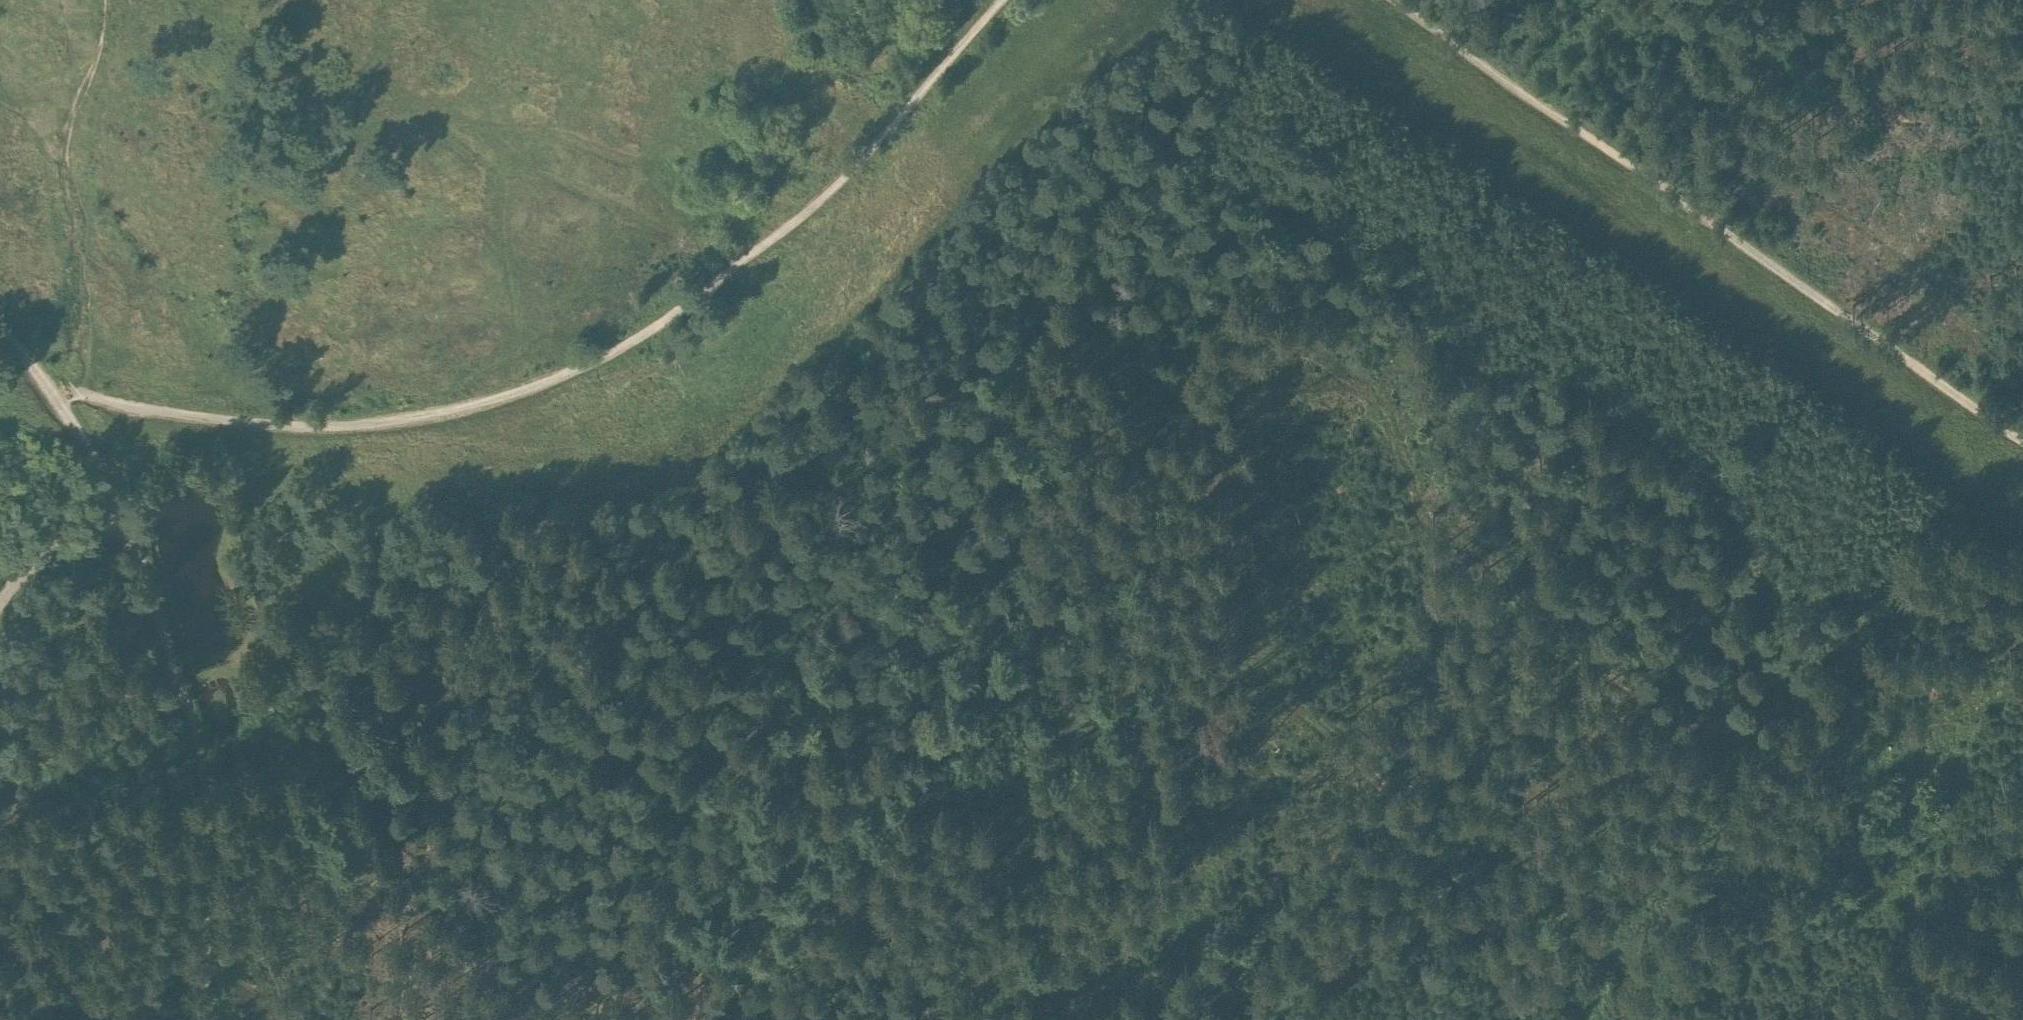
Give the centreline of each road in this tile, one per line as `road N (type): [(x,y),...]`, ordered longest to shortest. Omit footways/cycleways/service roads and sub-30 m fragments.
road 1 (track): [(51,397),(201,424),(327,427),(451,412),(562,378),(635,341),(705,292),(935,85),(999,0)]
road 2 (track): [(2022,453),(1932,393),(1611,149),(1389,0)]
road 3 (track): [(51,397),(111,490),(199,749),(207,804),(200,1019)]
road 4 (track): [(0,603),(53,554),(117,524)]

